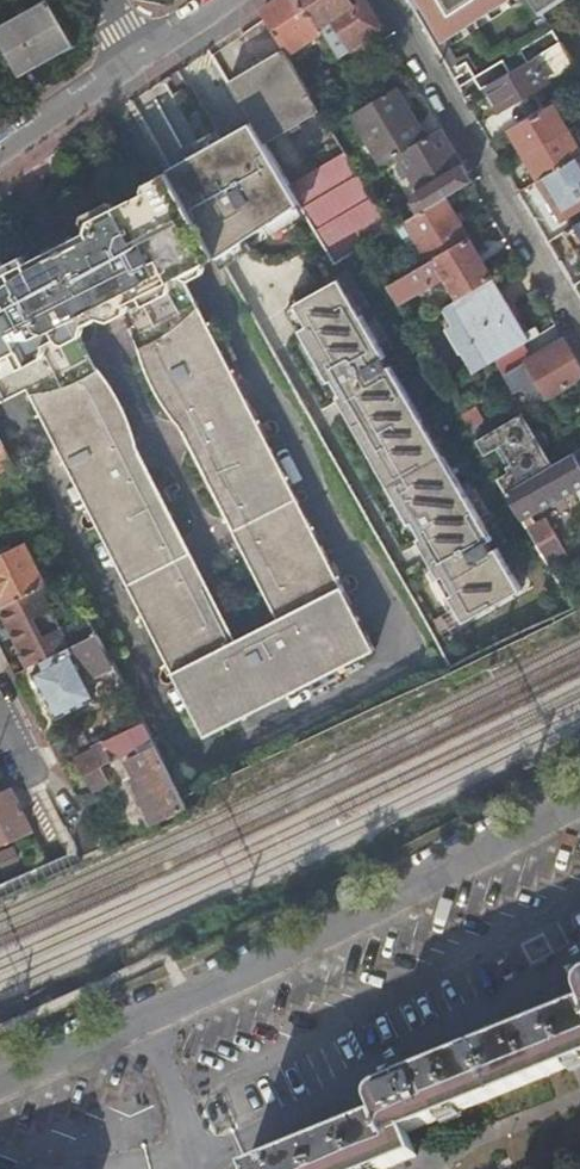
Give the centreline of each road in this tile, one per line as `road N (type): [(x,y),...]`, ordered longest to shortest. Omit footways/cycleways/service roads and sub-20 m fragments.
road 1 (residential): [(579,798),(144,1021)]
road 2 (residential): [(579,960),(240,1145),(194,1159)]
road 3 (residential): [(389,0),(579,330)]
road 4 (residential): [(0,157),(141,63)]
road 5 (residential): [(144,1021),(0,1084)]
road 6 (residential): [(194,1159),(187,1122),(144,1021)]

